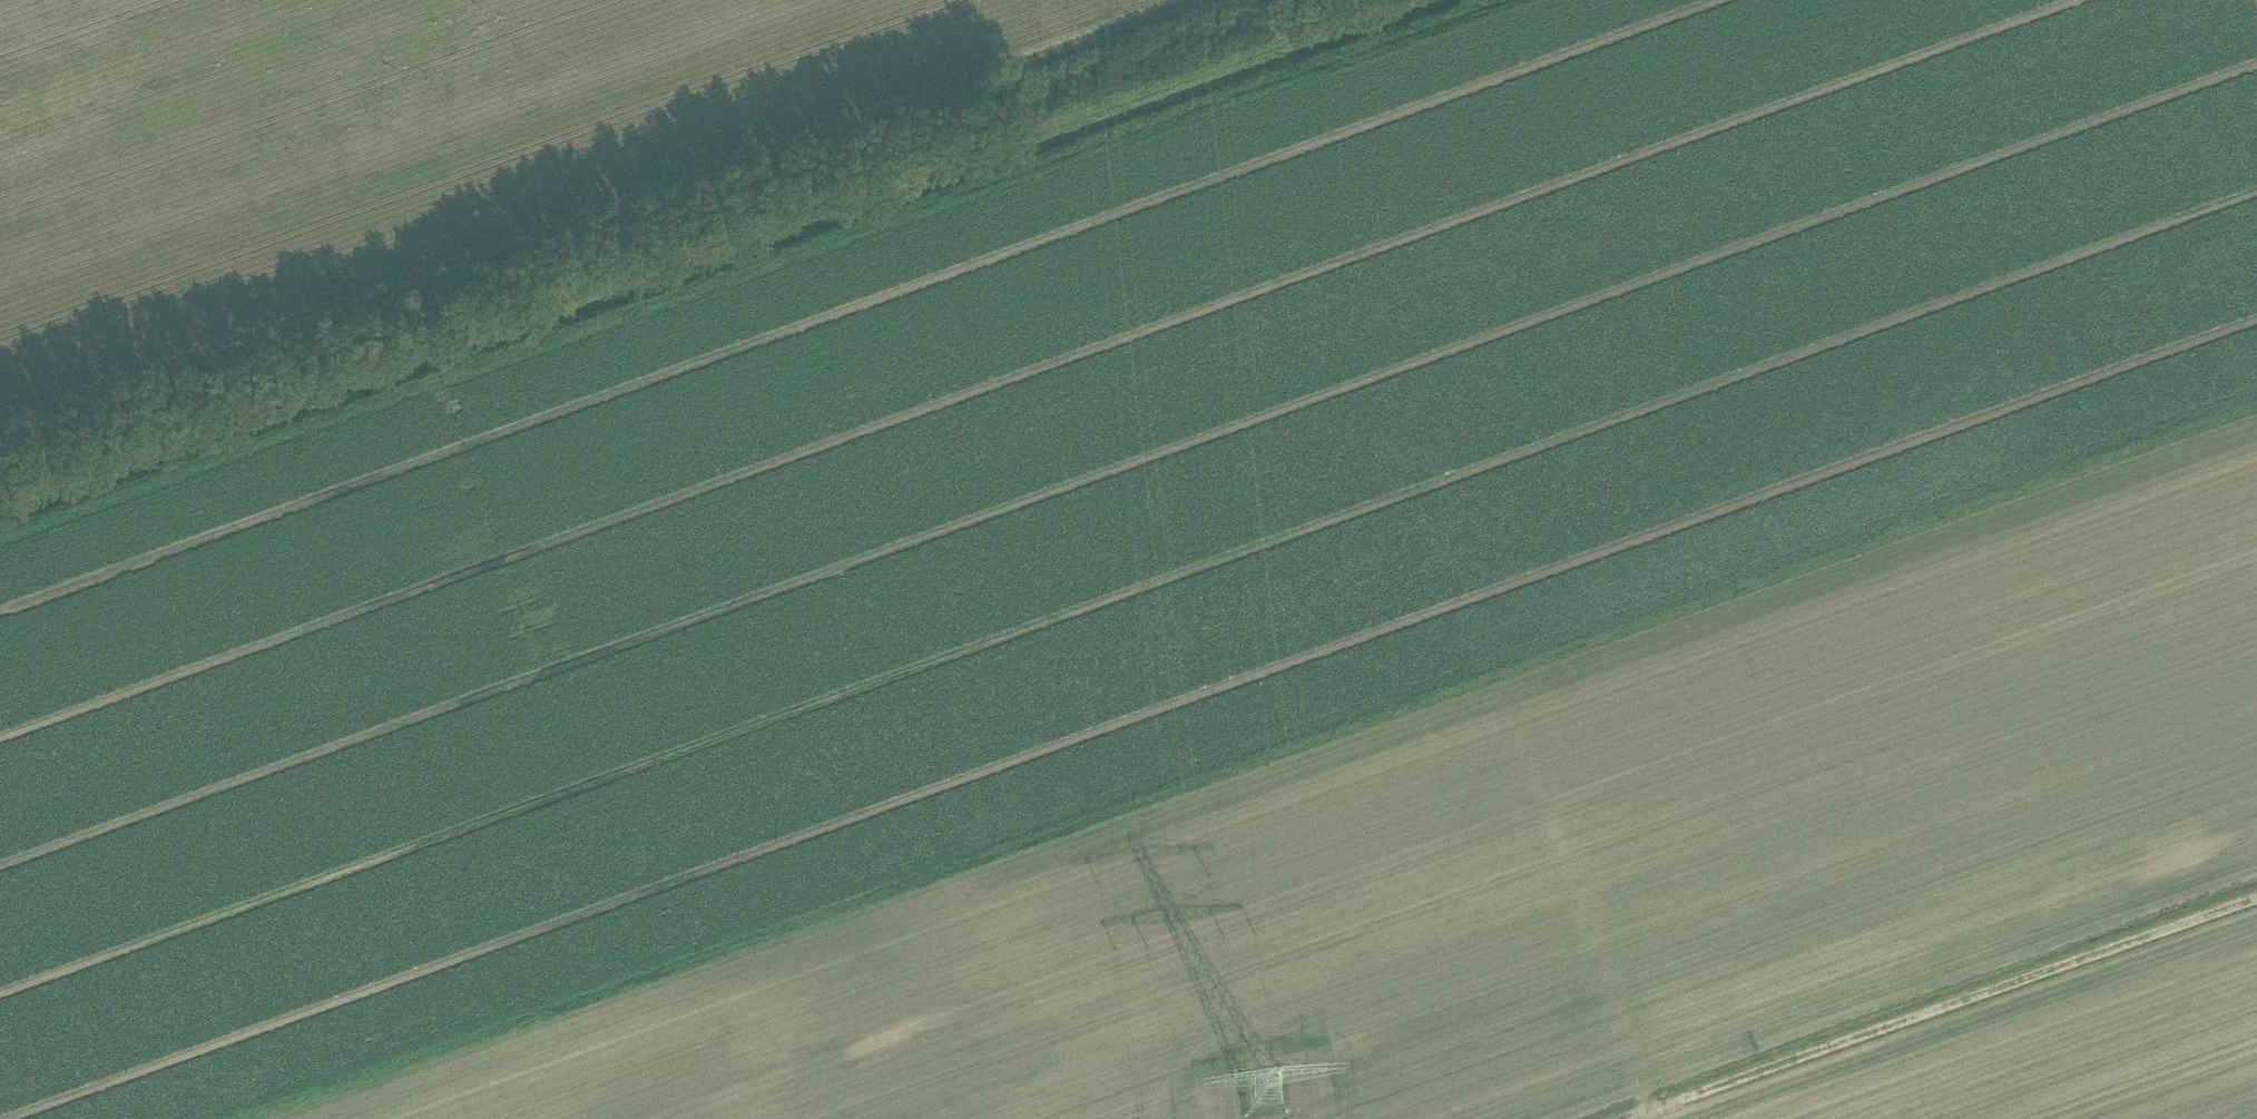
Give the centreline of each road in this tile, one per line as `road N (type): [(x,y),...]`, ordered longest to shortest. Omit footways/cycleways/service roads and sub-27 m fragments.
road 1 (track): [(2256,904),(1640,1118)]

